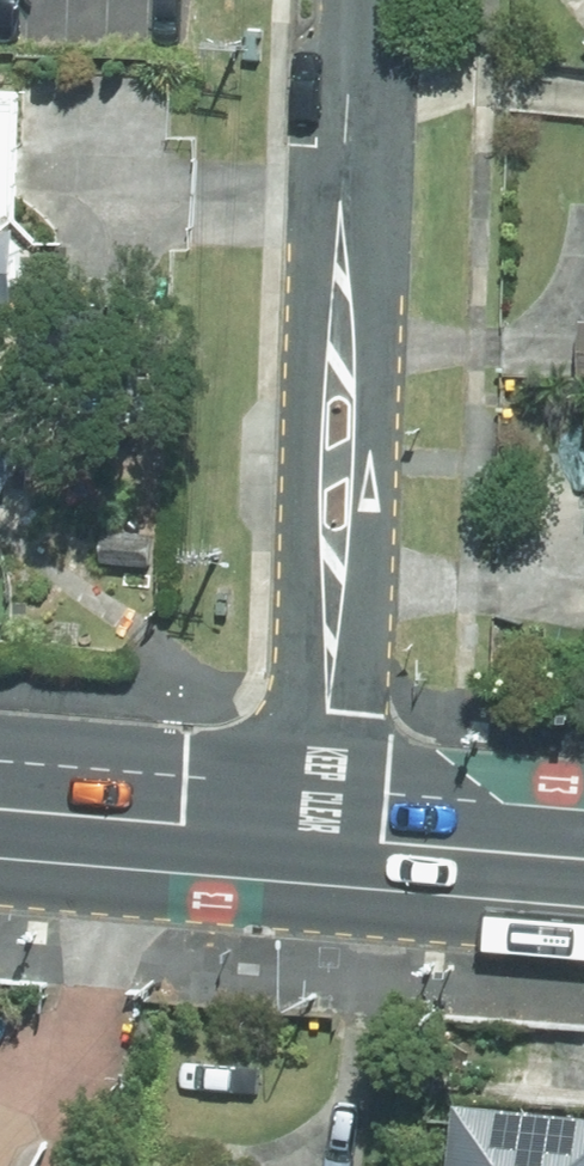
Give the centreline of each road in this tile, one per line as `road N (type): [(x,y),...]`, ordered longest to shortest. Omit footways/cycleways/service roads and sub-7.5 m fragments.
road 1 (residential): [(351,51),(377,365),(359,841)]
road 2 (residential): [(277,834),(301,370),(351,51)]
road 3 (primary): [(0,810),(277,834)]
road 4 (primary): [(359,841),(583,858)]

